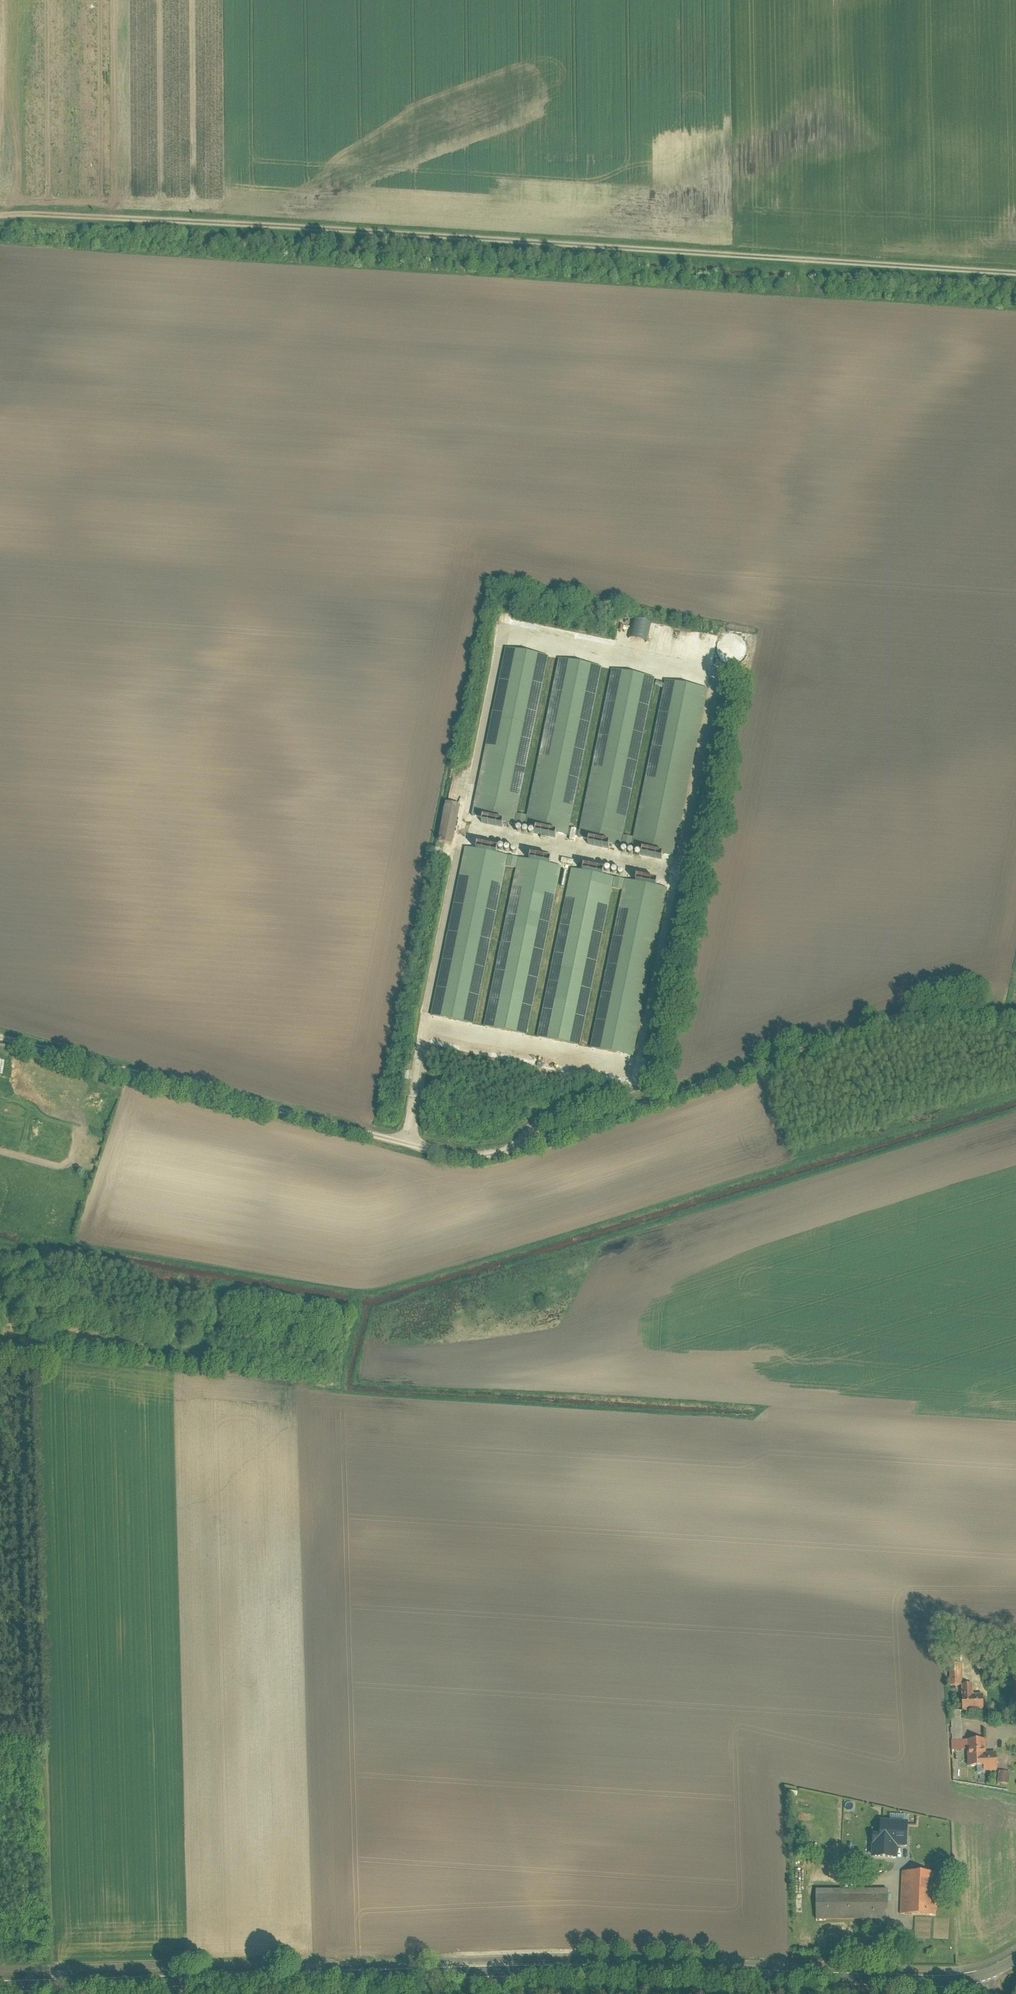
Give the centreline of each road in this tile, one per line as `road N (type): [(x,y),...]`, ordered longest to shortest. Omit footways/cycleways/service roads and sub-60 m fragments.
road 1 (track): [(1015,1016),(863,1024),(501,1153),(464,1157),(0,1036)]
road 2 (track): [(0,217),(1015,273)]
road 3 (tertiary): [(0,1987),(681,1964),(978,1974)]

